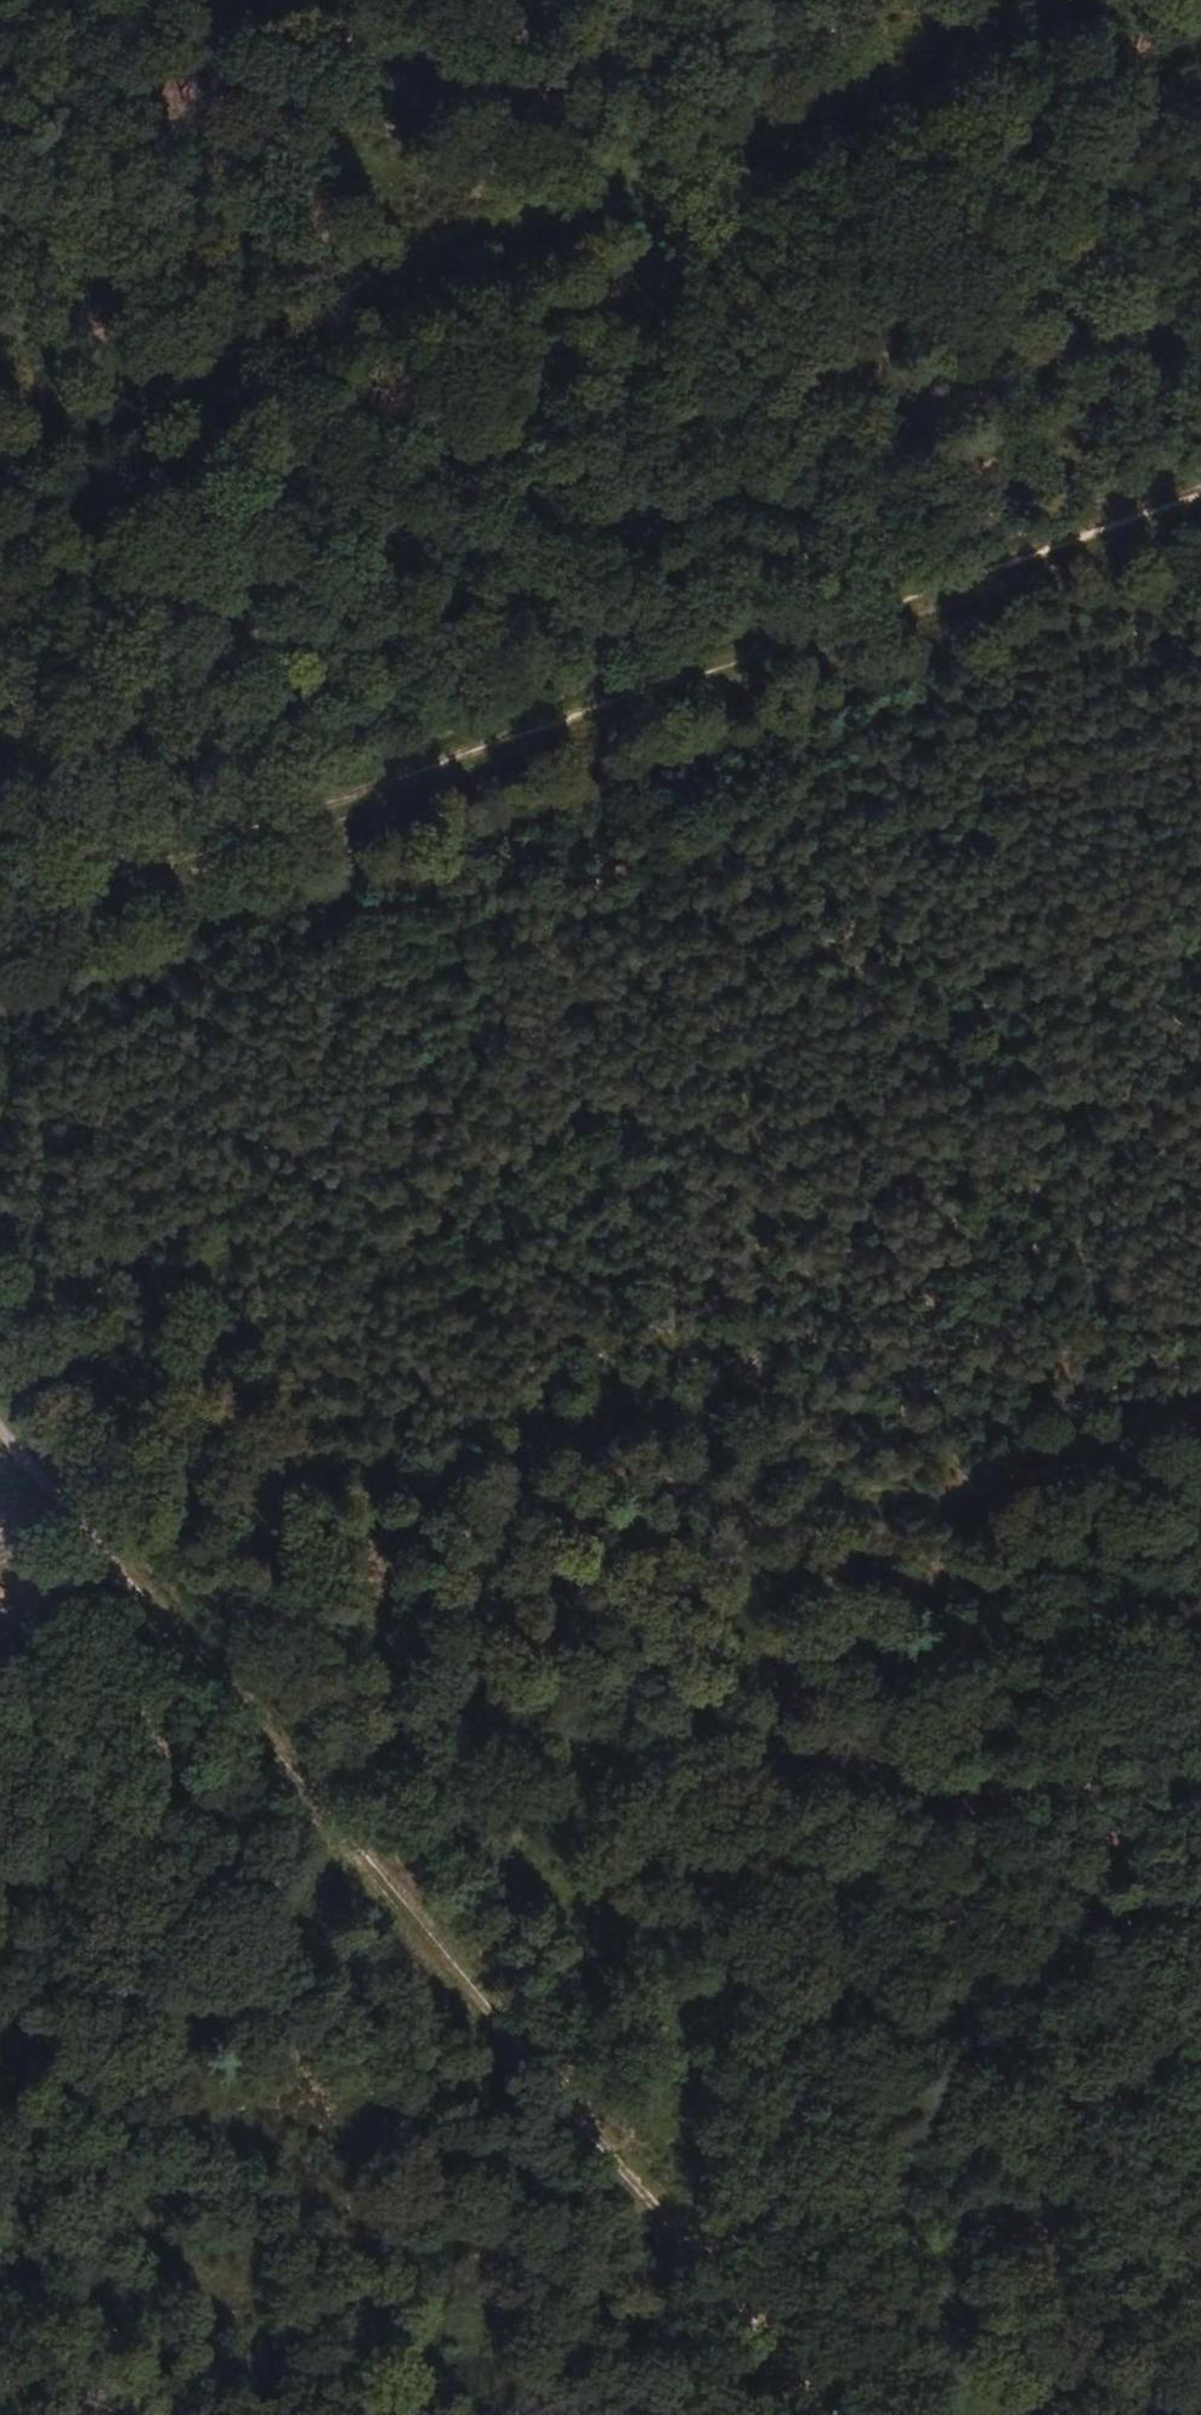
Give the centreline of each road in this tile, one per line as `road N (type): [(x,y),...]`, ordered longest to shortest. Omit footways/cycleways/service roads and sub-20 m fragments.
road 1 (track): [(0,926),(1200,498)]
road 2 (track): [(825,2414),(92,1547)]

